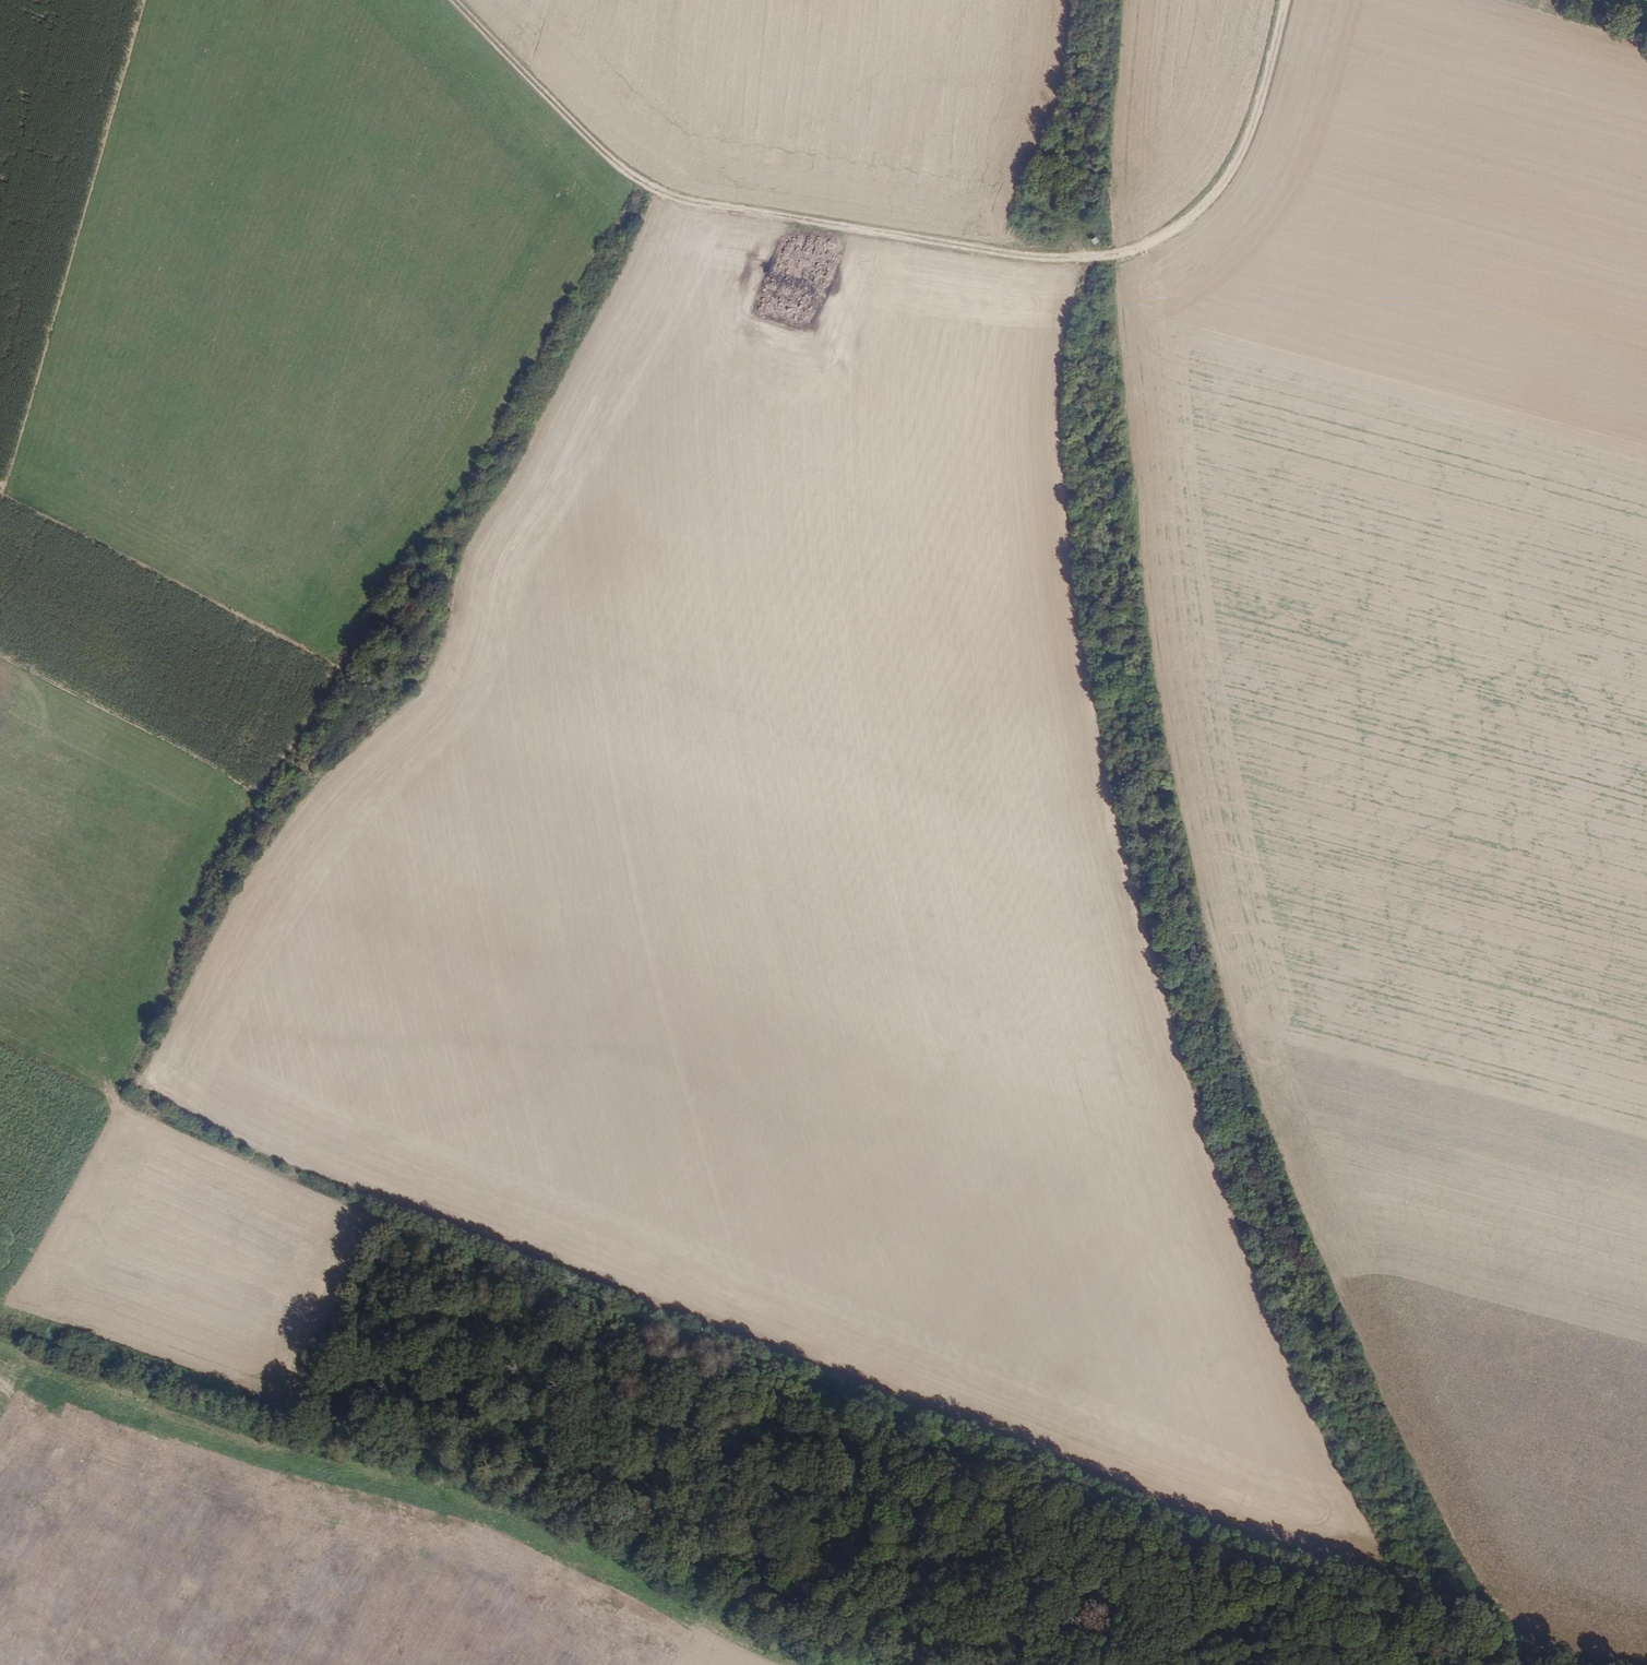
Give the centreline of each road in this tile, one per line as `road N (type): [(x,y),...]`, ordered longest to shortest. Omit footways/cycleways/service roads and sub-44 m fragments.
road 1 (track): [(1446,1664),(1411,1613),(390,1229)]
road 2 (track): [(457,0),(615,163),(673,198),(1026,256),(1091,258),(1150,246),(1208,202),(1232,171),(1253,122),(1284,0)]

